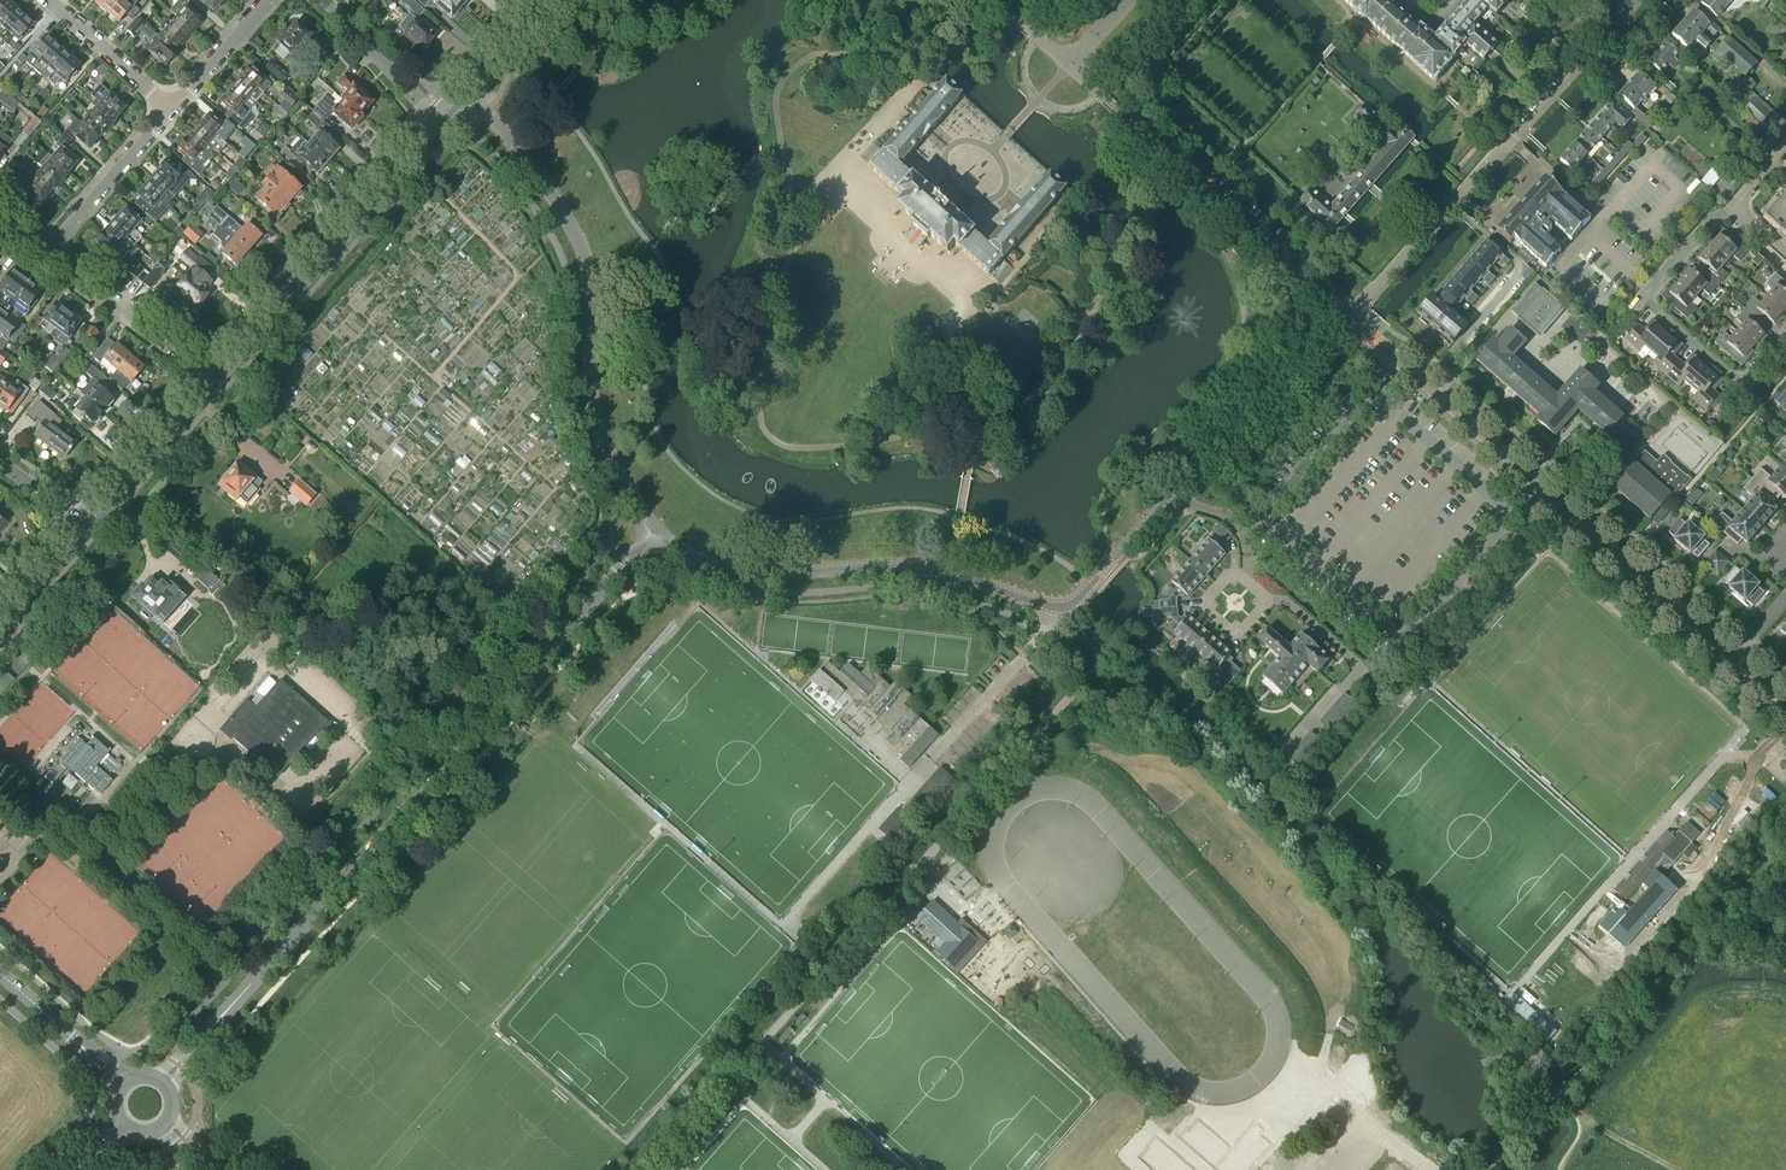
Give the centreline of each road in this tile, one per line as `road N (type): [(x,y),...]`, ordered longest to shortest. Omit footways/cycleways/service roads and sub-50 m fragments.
road 1 (residential): [(162,1083),(651,535)]
road 2 (residential): [(1736,656),(1352,315)]
road 3 (residential): [(651,535),(595,422),(593,313),(574,228),(538,169),(470,94)]
road 4 (residential): [(1092,585),(1064,608),(901,566),(797,572),(712,565),(651,535)]
road 5 (unclassified): [(1496,1169),(1785,856)]
road 6 (residential): [(1636,0),(1352,315)]
road 7 (residential): [(1092,585),(1341,305)]
road 8 (residential): [(1341,305),(1069,64)]
road 9 (tertiary): [(213,381),(441,127)]
road 10 (residential): [(1785,346),(1747,391),(1642,298),(1730,205)]
road 11 (track): [(433,379),(515,275),(422,178)]
road 12 (residential): [(213,381),(43,254)]
road 13 (tertiary): [(85,526),(213,381)]
road 14 (residential): [(43,254),(173,111)]
road 15 (residential): [(441,127),(328,0)]
road 16 (residential): [(173,111),(48,0)]
road 17 (tertiary): [(124,1085),(0,974)]
road 18 (residential): [(173,111),(269,0)]
road 19 (tertiary): [(0,631),(85,526)]
road 20 (tertiary): [(470,94),(551,0)]

